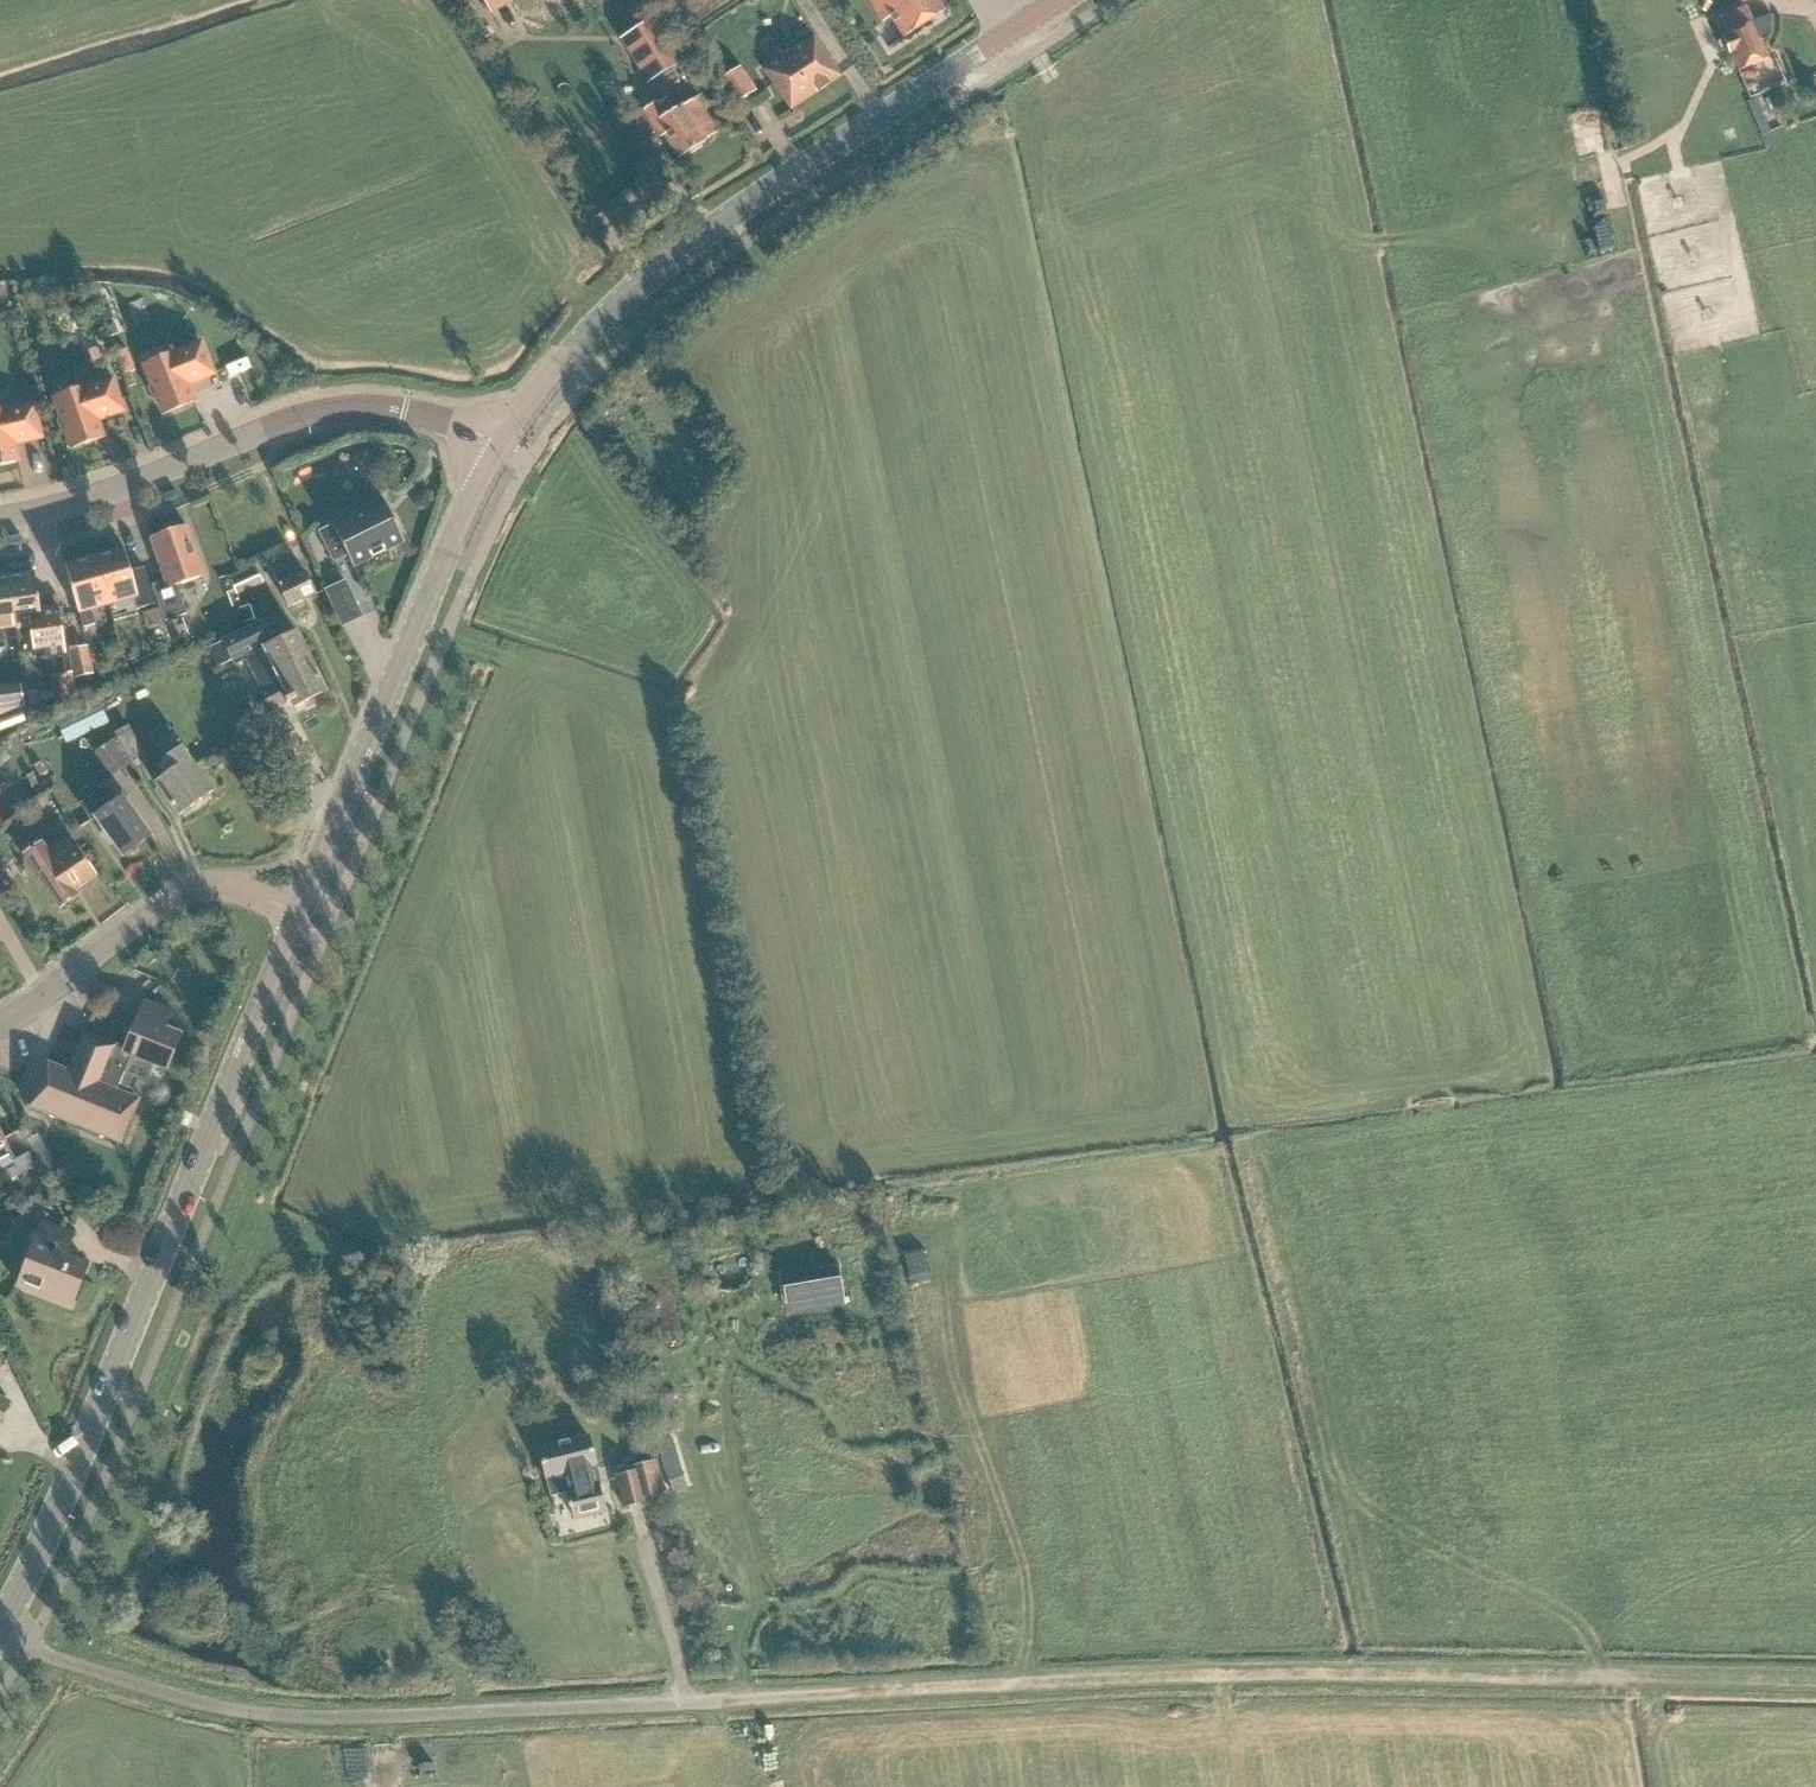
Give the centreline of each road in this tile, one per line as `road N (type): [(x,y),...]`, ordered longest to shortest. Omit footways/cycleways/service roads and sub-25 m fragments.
road 1 (track): [(1815,1682),(1133,1679),(722,1701)]
road 2 (tertiary): [(2,1627),(296,914)]
road 3 (unclassified): [(722,1701),(300,1718),(127,1683),(36,1651),(2,1627)]
road 4 (tertiary): [(502,445),(607,314),(695,241),(1063,0)]
road 5 (tertiary): [(502,445),(392,409),(323,413),(84,499),(0,519)]
road 6 (tertiary): [(296,914),(433,585),(502,445)]
road 7 (residential): [(160,908),(0,1025)]
road 8 (residential): [(160,908),(191,892),(229,888),(296,914)]

